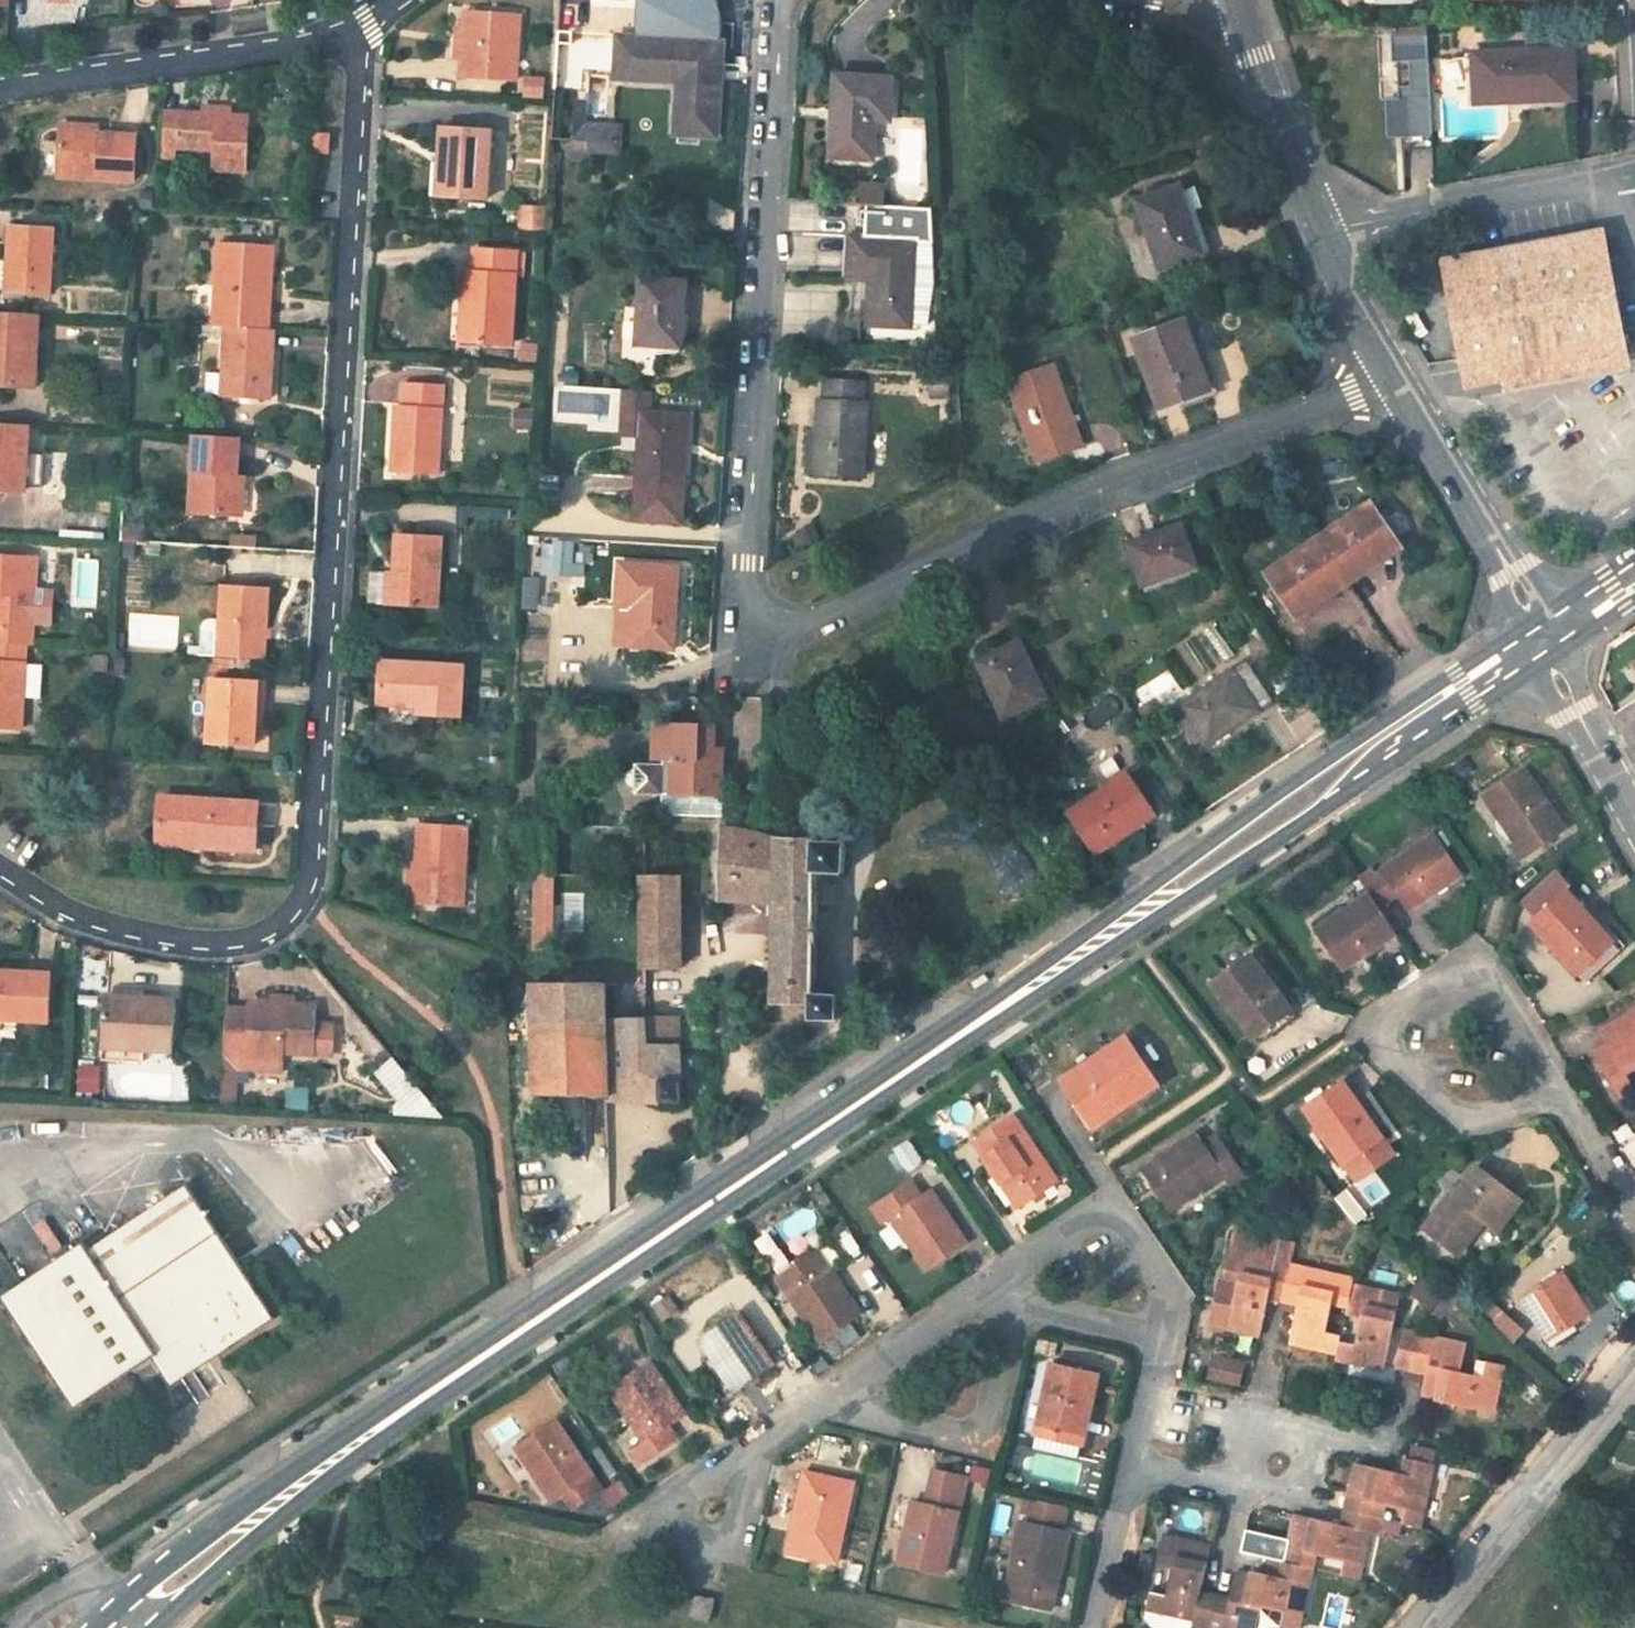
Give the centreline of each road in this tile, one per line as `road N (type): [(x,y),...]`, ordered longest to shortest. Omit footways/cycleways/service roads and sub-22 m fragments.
road 1 (secondary): [(1534,625),(517,1313),(212,1525),(84,1627)]
road 2 (secondary): [(160,1627),(268,1531),(523,1344),(1551,660)]
road 3 (residential): [(0,865),(58,903),(154,939),(227,942),(278,924),(307,898),(322,855),(328,568),(369,24)]
road 4 (residential): [(1135,1465),(1174,1296),(1136,1235),(1104,1221),(1067,1233),(759,1442),(710,1509)]
road 5 (residential): [(759,614),(802,625),(1092,488),(1400,379)]
road 6 (residential): [(759,614),(750,561),(782,0)]
road 7 (residential): [(1562,1088),(1513,990),(1477,980),(1412,1003),(1394,1033),(1401,1061),(1468,1119),(1496,1118)]
road 8 (residential): [(0,88),(200,60),(369,24)]
road 9 (residential): [(1420,1627),(1634,1363)]
road 10 (residential): [(1634,173),(1319,232)]
road 11 (residential): [(1534,625),(1400,379)]
road 12 (residential): [(1319,232),(1242,0)]
road 13 (residential): [(1634,820),(1551,660)]
road 14 (residential): [(1400,379),(1319,232)]
road 15 (residential): [(1097,1627),(1135,1465)]
road 16 (residential): [(1135,1465),(1225,1485),(1278,1465)]
road 17 (residential): [(1634,1212),(1562,1088)]
road 18 (secondary): [(1634,555),(1534,625)]

